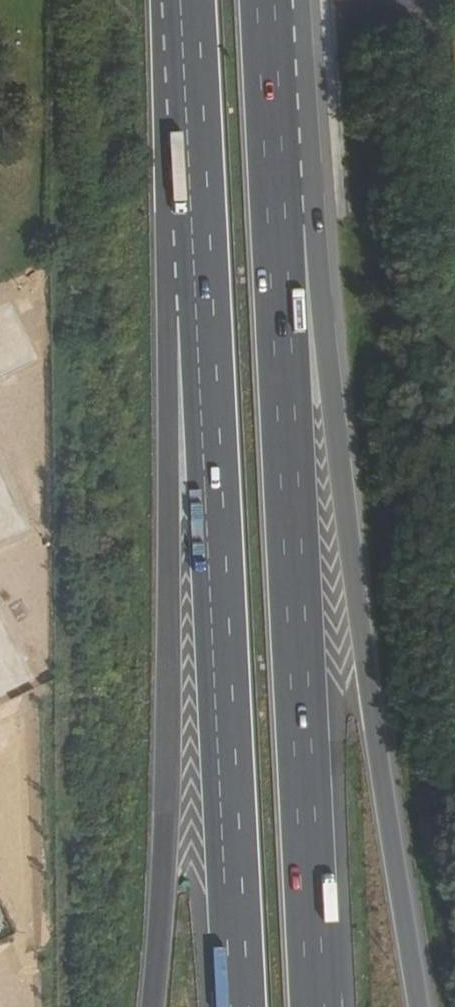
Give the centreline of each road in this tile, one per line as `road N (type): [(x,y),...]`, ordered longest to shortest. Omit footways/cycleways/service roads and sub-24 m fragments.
road 1 (motorway): [(414,1006),(319,235),(280,214)]
road 2 (motorway): [(323,1006),(280,214)]
road 3 (motorway): [(202,306),(172,342),(169,840),(157,1006)]
road 4 (motorway): [(202,306),(236,1006)]
road 5 (motorway): [(187,0),(202,306)]
road 6 (motorway): [(280,214),(269,0)]

